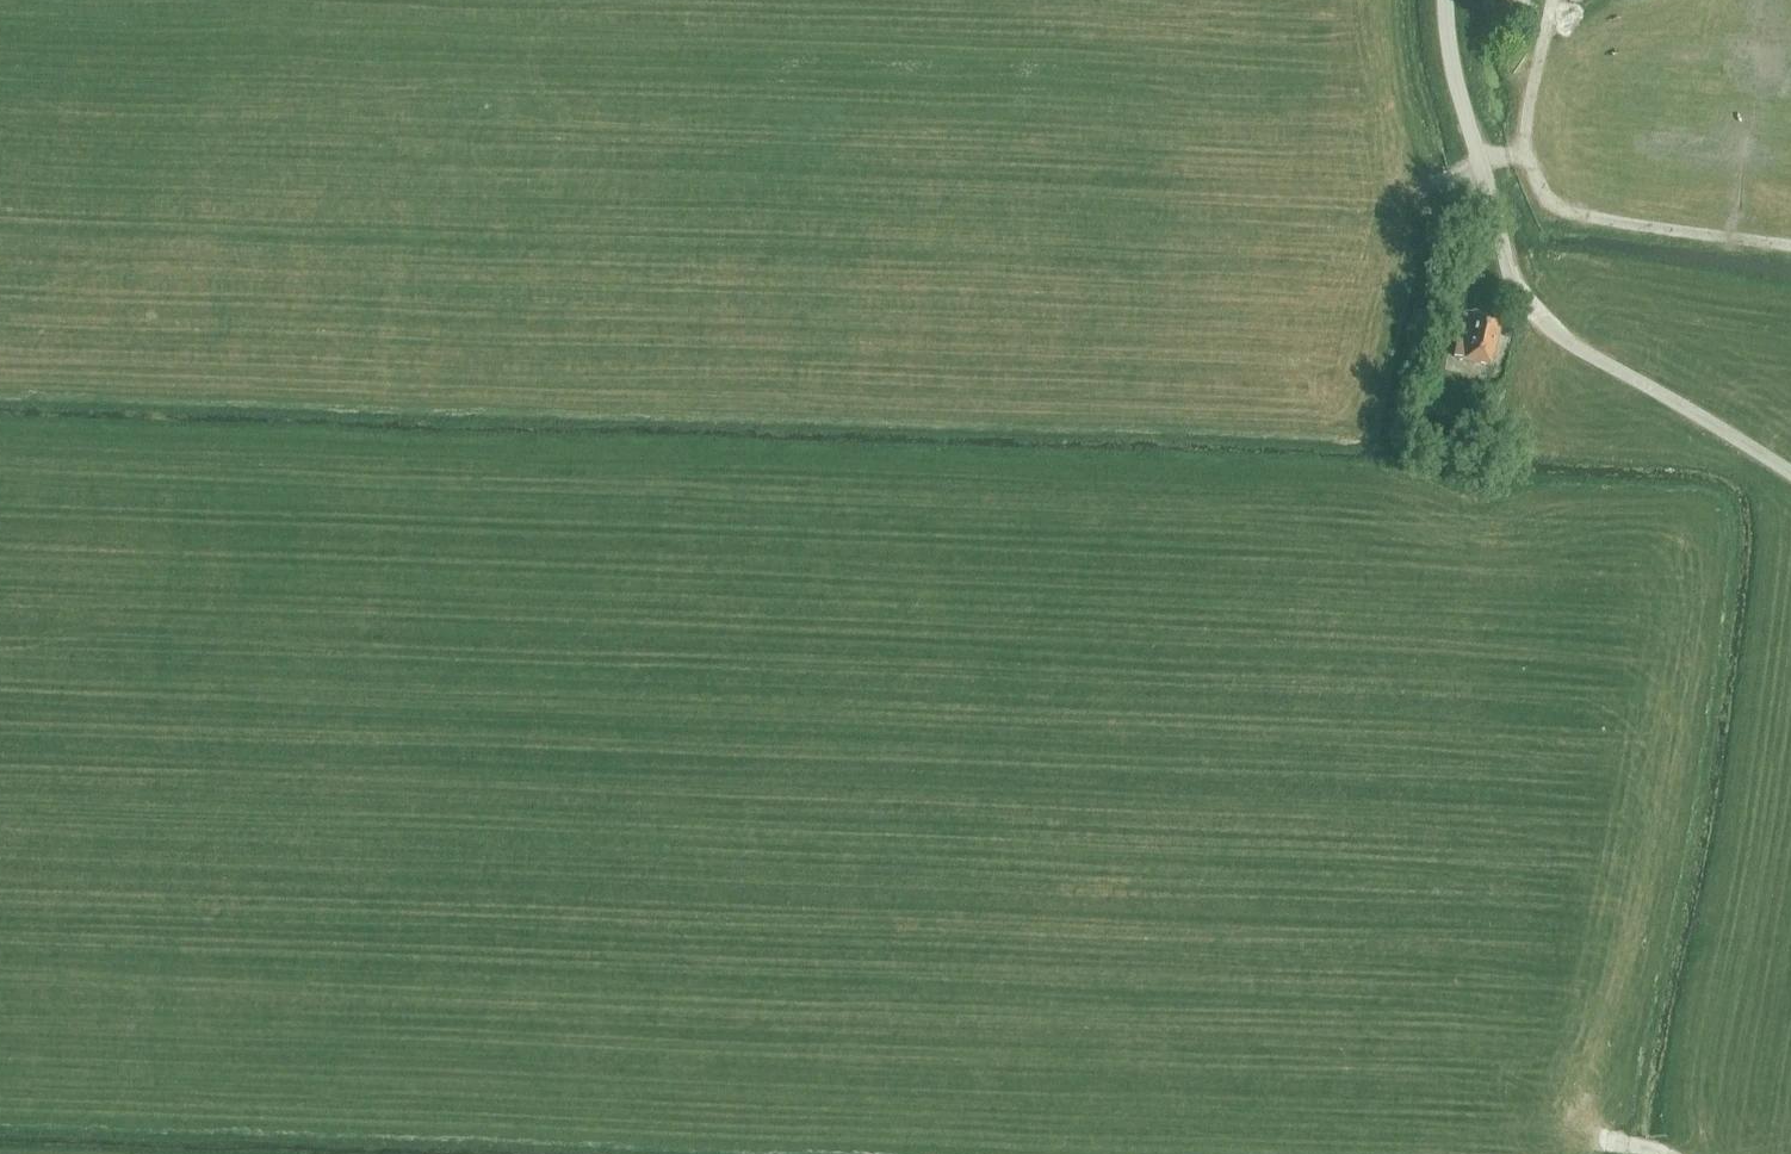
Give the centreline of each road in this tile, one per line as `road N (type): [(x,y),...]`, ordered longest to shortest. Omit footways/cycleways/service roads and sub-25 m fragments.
road 1 (unclassified): [(1790,473),(1564,340),(1523,302),(1460,100),(1444,0)]
road 2 (track): [(1552,0),(1523,138),(1550,201),(1632,225),(1790,246)]

